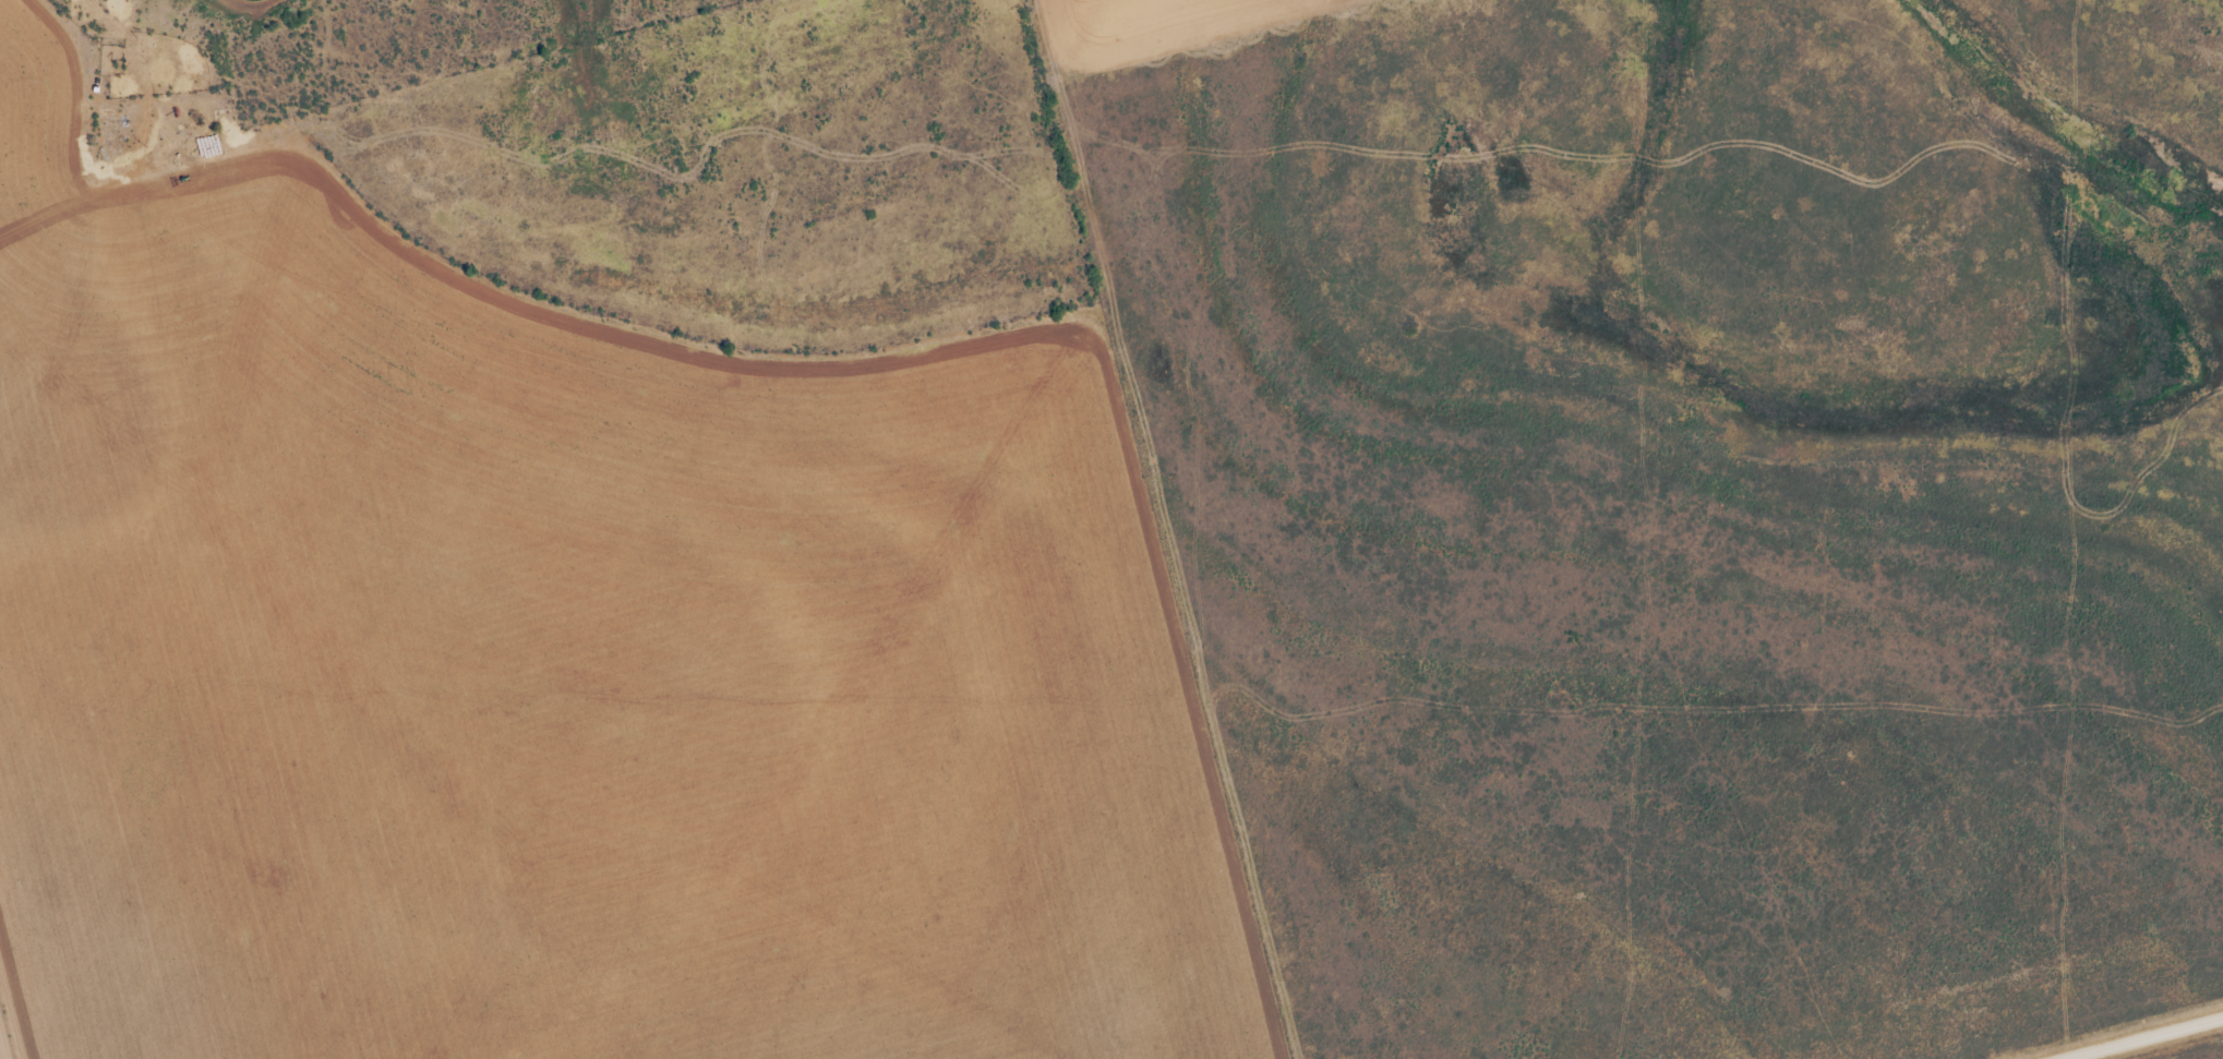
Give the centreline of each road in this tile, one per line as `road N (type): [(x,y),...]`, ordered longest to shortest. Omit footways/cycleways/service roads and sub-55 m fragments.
road 1 (residential): [(1974,1058),(2222,995)]

